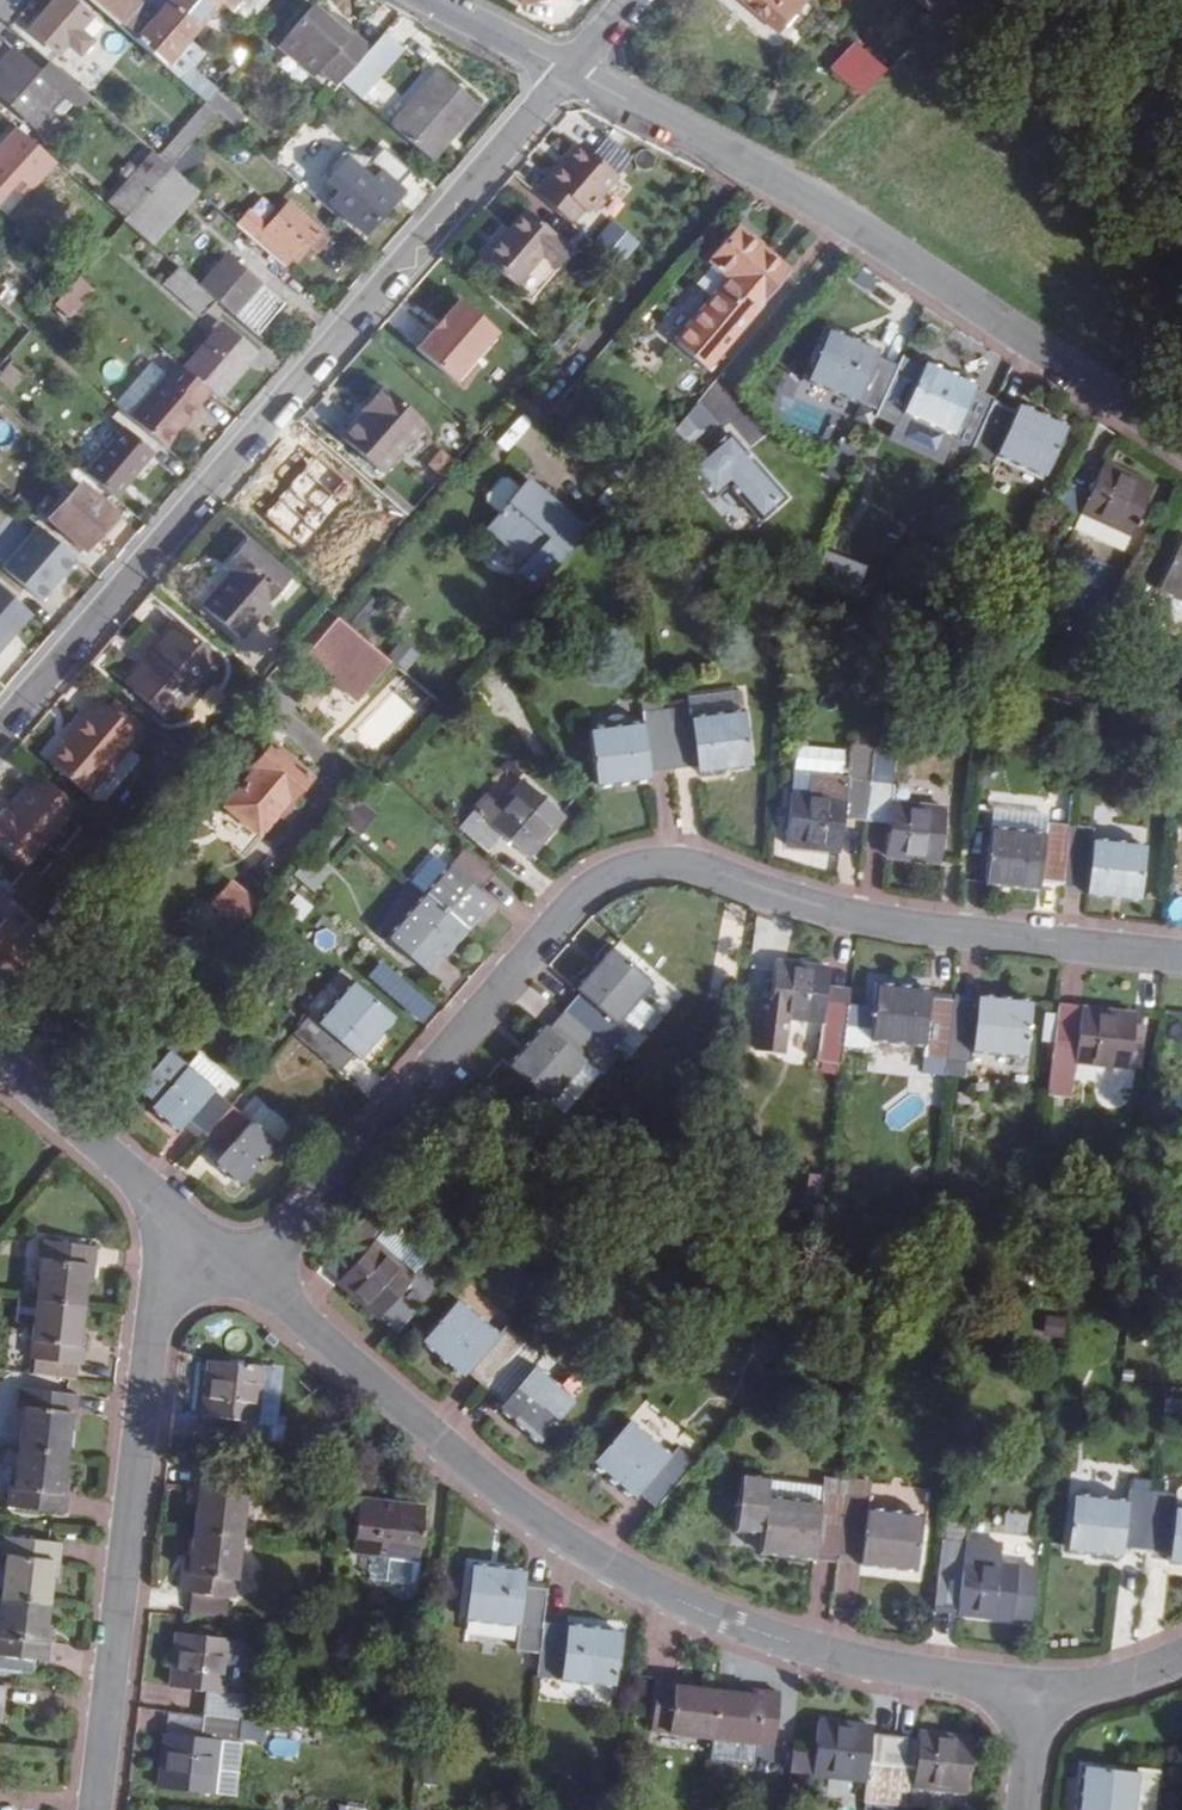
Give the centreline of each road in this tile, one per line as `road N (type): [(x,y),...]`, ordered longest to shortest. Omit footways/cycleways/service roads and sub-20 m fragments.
road 1 (residential): [(251,1277),(566,914),(628,873),(690,868),(870,923),(1181,958)]
road 2 (residential): [(1037,1689),(774,1639),(620,1572),(494,1487),(251,1277)]
road 3 (residential): [(0,733),(570,71)]
road 4 (residential): [(1181,447),(833,207),(570,71)]
road 5 (residential): [(94,1809),(153,1322),(208,1240)]
road 6 (residential): [(208,1240),(0,1060)]
road 7 (residential): [(570,71),(432,0)]
road 8 (residential): [(1181,1659),(1106,1685),(1037,1689)]
road 9 (residential): [(1024,1809),(1037,1689)]

